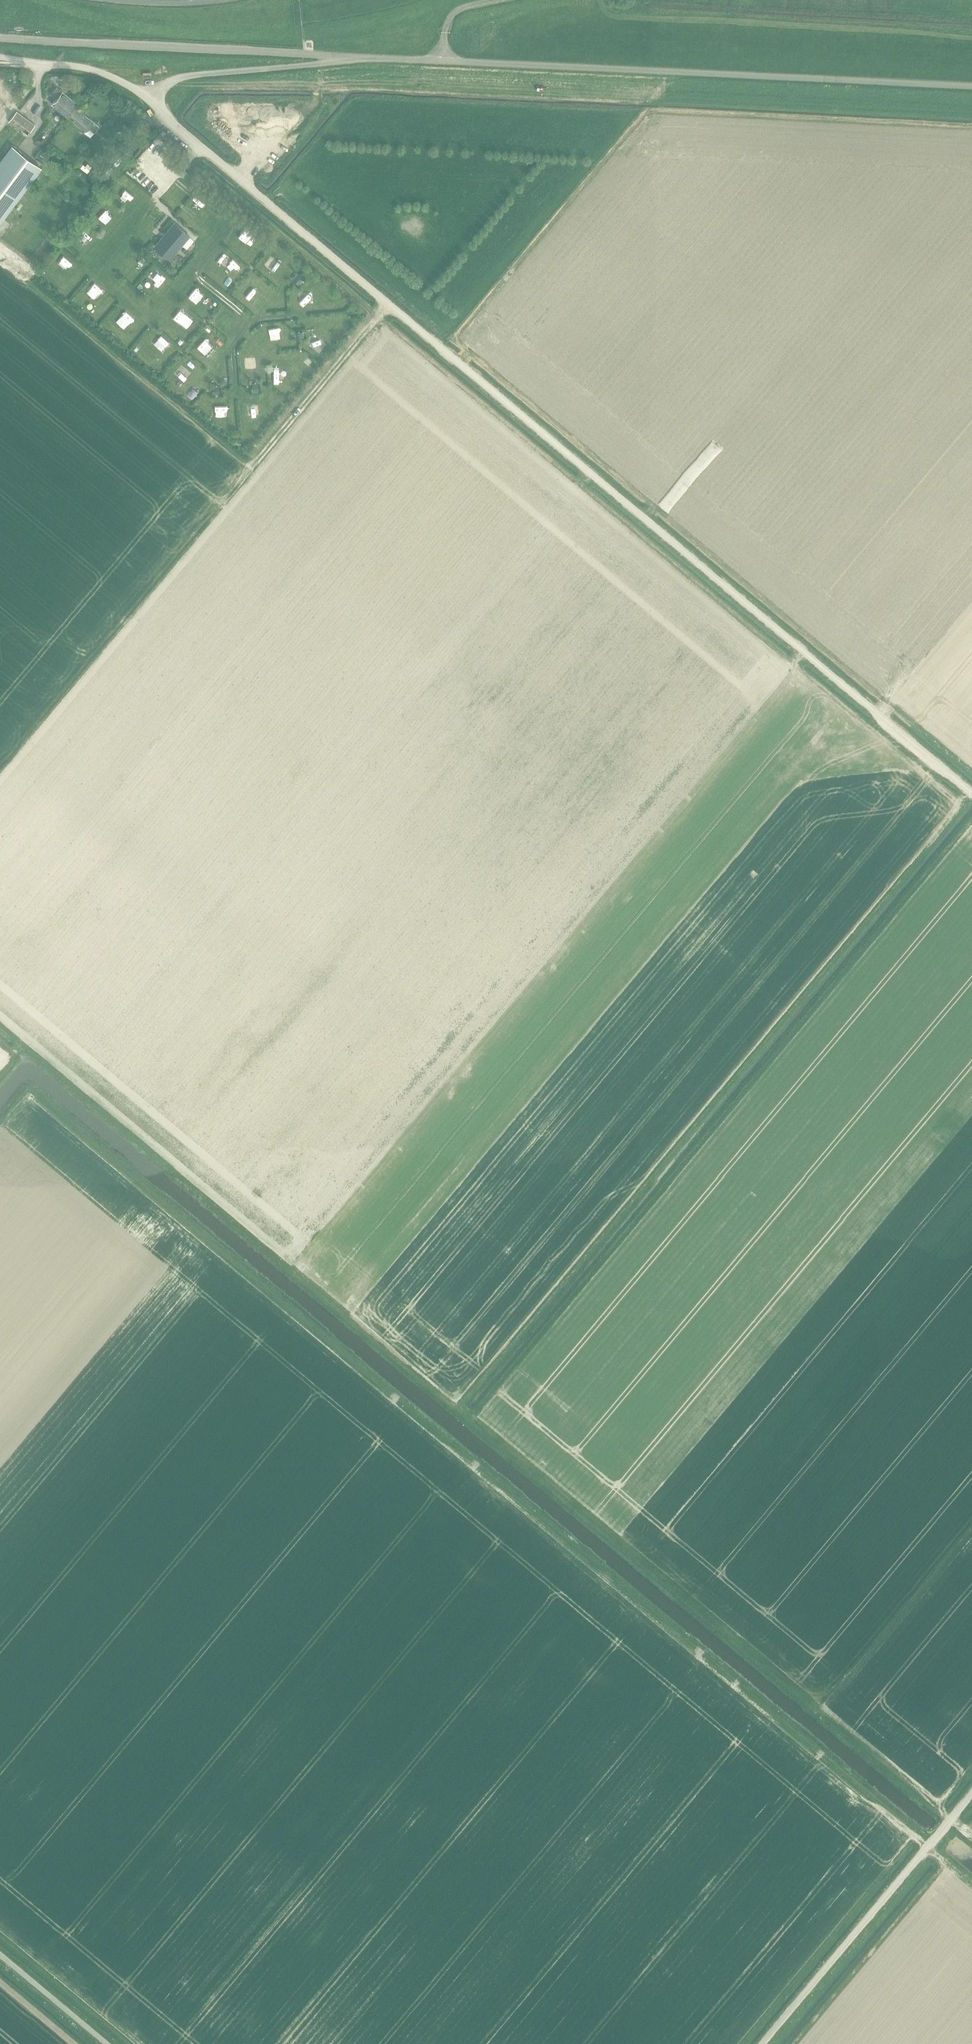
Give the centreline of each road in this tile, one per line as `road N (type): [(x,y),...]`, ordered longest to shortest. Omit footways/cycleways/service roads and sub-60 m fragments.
road 1 (unclassified): [(971,795),(143,95)]
road 2 (unclassified): [(971,86),(442,61)]
road 3 (unclassified): [(340,57),(0,37)]
road 4 (unclassified): [(762,2043),(971,1793)]
road 5 (unclassified): [(340,57),(174,79),(143,95)]
road 6 (unclassified): [(143,95),(65,66),(0,58)]
road 7 (unclassified): [(106,2043),(0,1955)]

